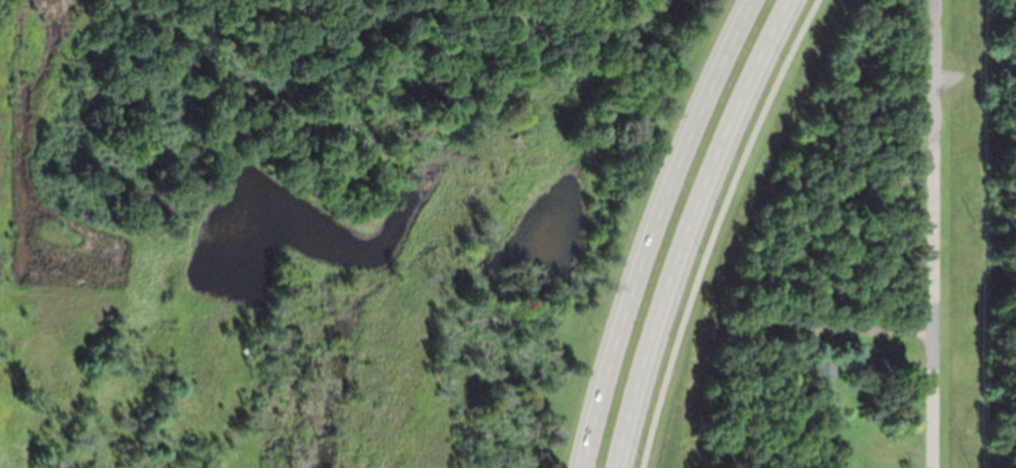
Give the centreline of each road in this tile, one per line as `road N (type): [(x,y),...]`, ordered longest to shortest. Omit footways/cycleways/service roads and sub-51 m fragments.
road 1 (primary): [(614,467),(684,230),(785,0)]
road 2 (primary): [(750,0),(655,221),(581,467)]
road 3 (residential): [(932,467),(932,0)]
road 4 (residential): [(931,329),(788,328)]

